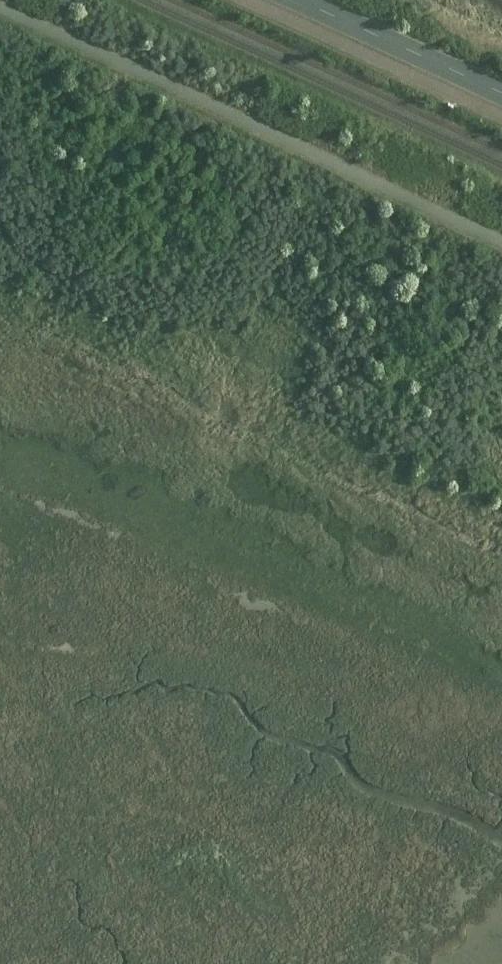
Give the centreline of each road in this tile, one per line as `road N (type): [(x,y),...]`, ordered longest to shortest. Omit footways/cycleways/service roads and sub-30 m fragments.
road 1 (tertiary): [(501,91),(301,0)]

